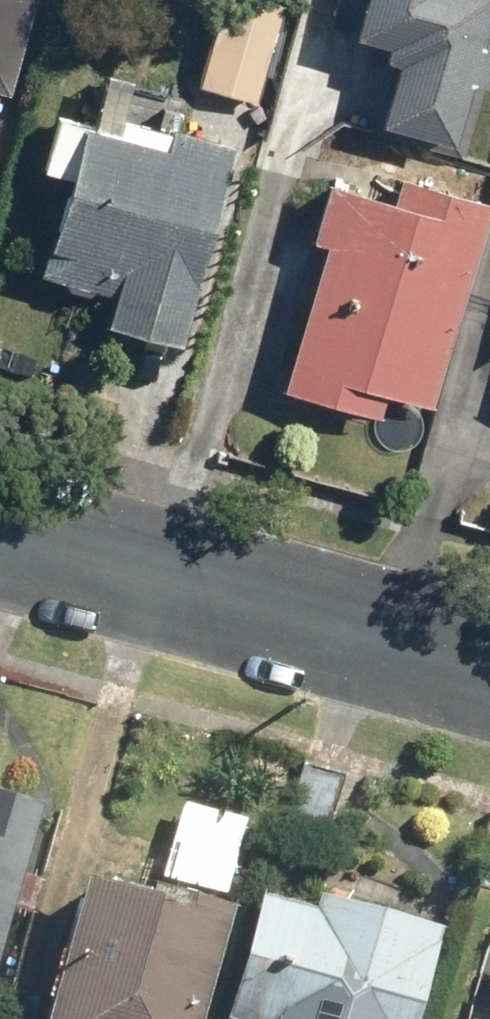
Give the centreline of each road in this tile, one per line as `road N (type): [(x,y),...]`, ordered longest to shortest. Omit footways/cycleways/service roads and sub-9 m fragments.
road 1 (residential): [(0,537),(489,672)]

